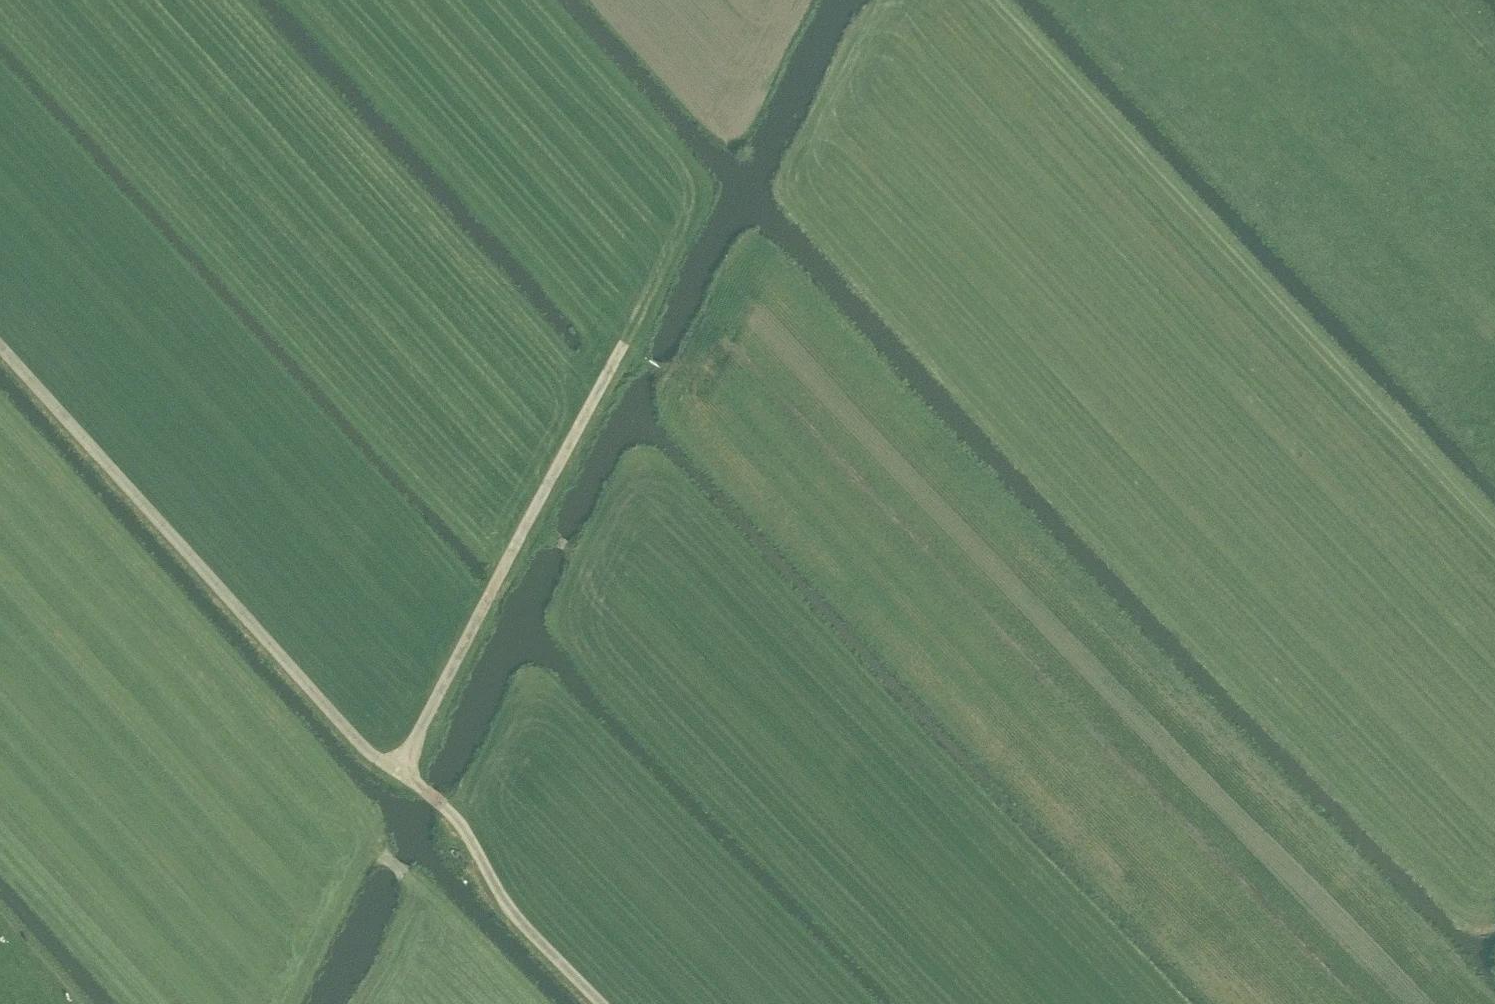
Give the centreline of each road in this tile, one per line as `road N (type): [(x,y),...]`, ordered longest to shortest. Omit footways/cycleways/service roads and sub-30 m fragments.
road 1 (track): [(602,1003),(509,910),(458,817),(395,765),(369,754),(0,350)]
road 2 (track): [(401,769),(623,345)]

